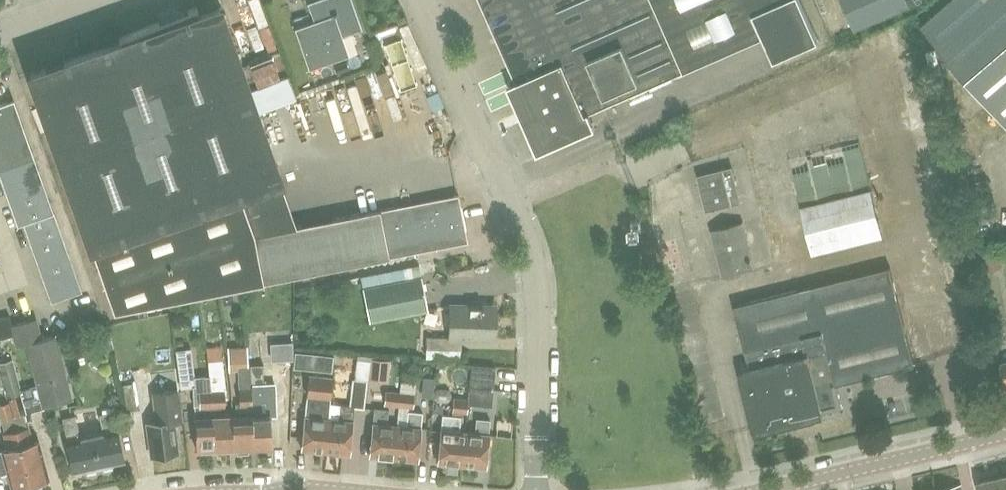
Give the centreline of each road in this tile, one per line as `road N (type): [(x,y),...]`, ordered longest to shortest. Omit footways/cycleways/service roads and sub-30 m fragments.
road 1 (unclassified): [(537,489),(525,231),(421,0)]
road 2 (residential): [(765,489),(1005,436)]

